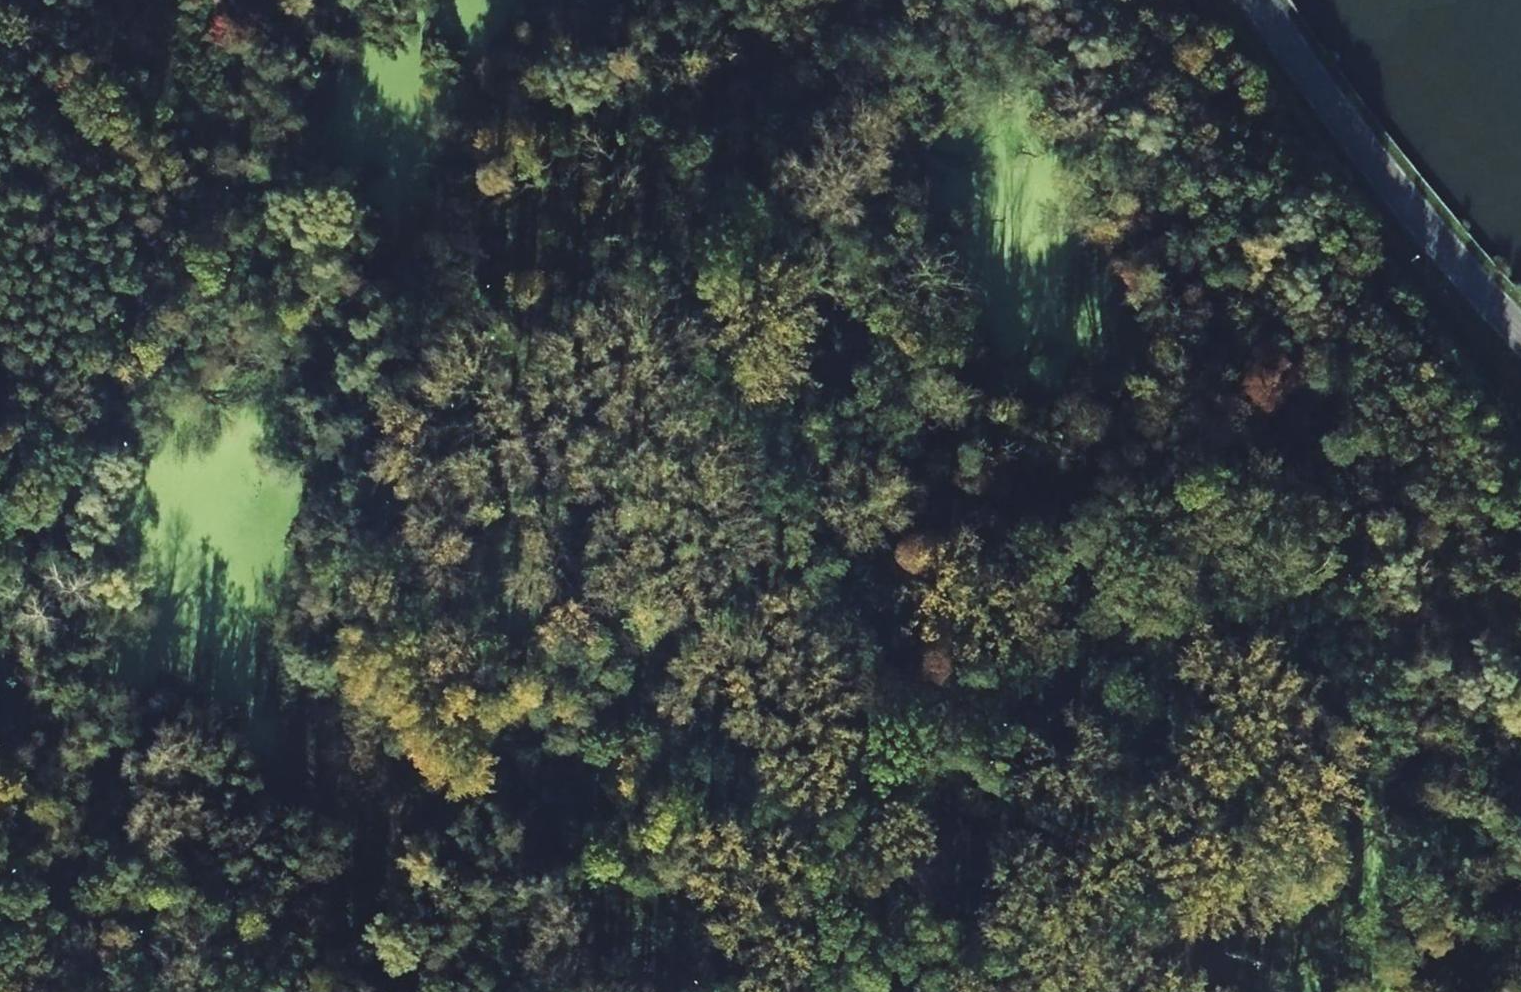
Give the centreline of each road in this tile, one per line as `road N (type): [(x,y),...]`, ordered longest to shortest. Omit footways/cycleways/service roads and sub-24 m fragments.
road 1 (tertiary): [(1258,0),(1349,129),(1520,333)]

